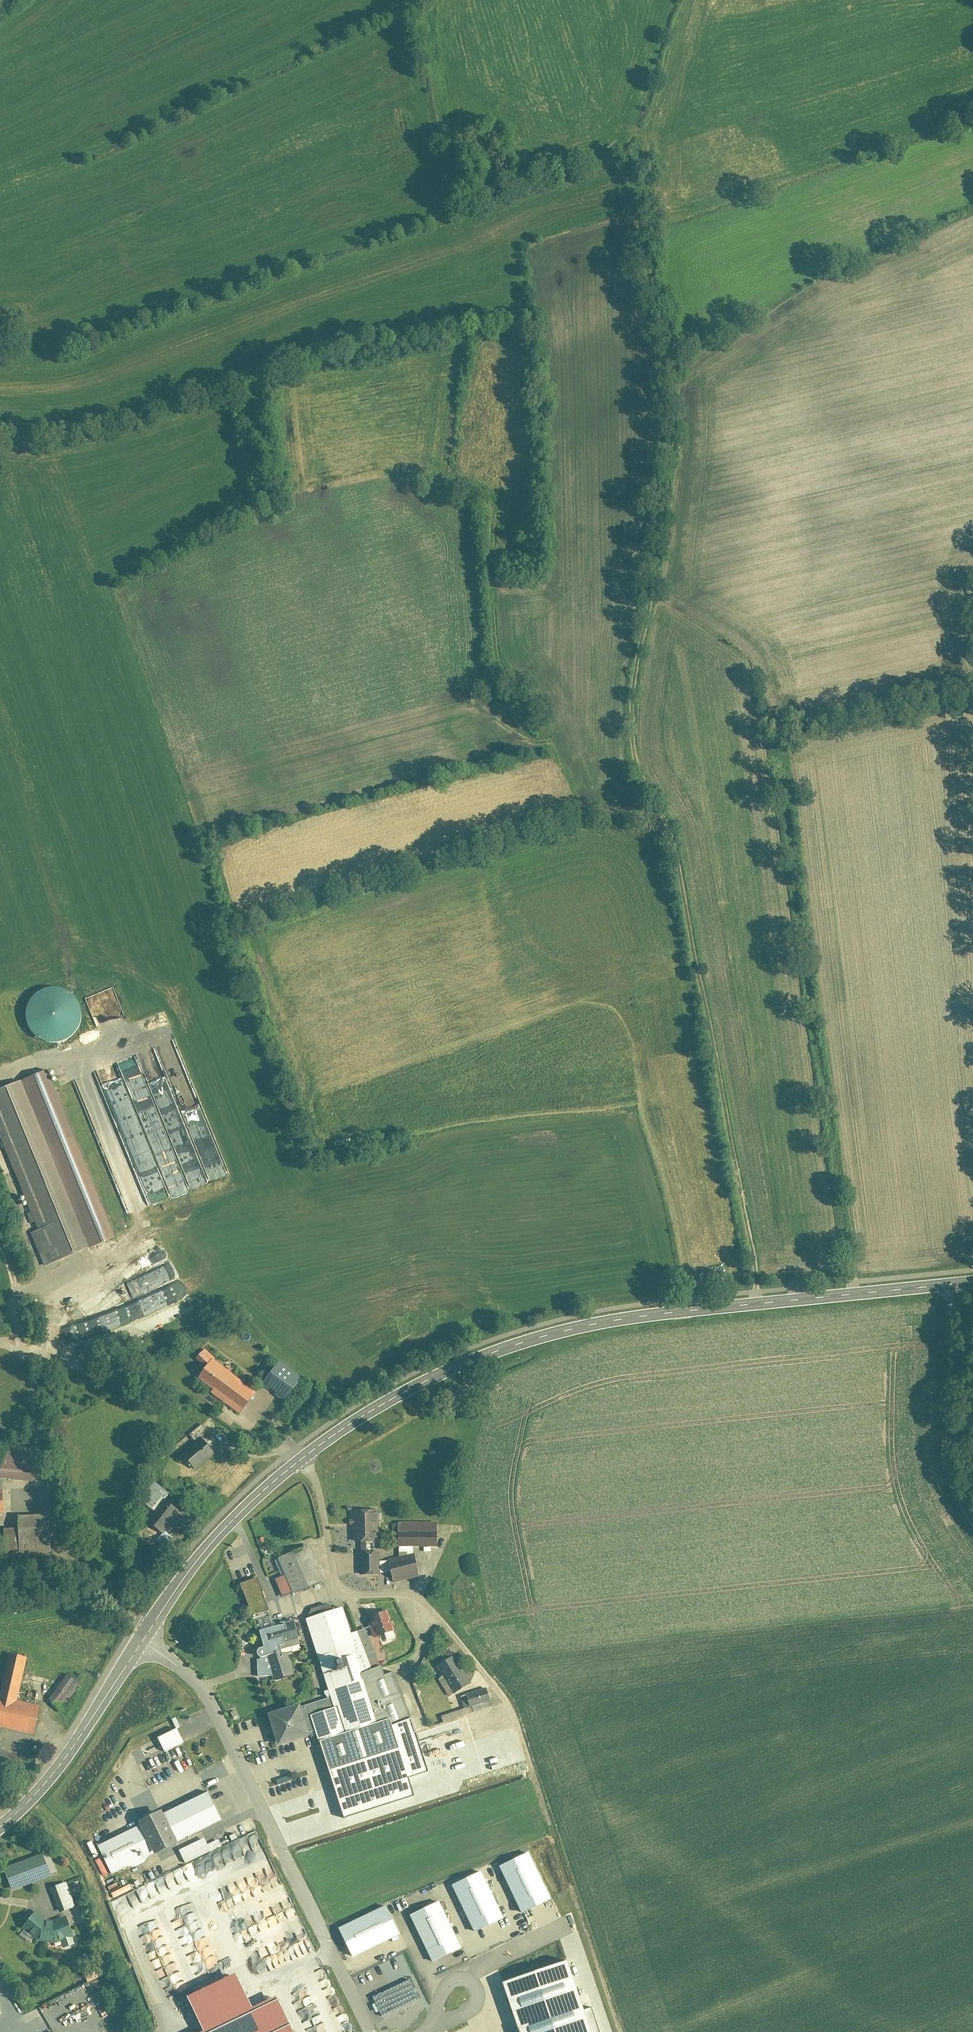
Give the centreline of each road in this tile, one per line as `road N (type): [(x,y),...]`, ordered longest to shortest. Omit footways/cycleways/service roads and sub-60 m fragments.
road 1 (tertiary): [(147,1633),(206,1550),(262,1491),(355,1422),(445,1372),(614,1322),(955,1285)]
road 2 (residential): [(141,1641),(200,1690),(372,2031)]
road 3 (residential): [(0,1343),(18,1348),(32,1375),(60,1527),(147,1633)]
road 4 (residential): [(972,1525),(944,1454),(955,1285)]
road 5 (tertiary): [(0,1828),(42,1787),(141,1641)]

